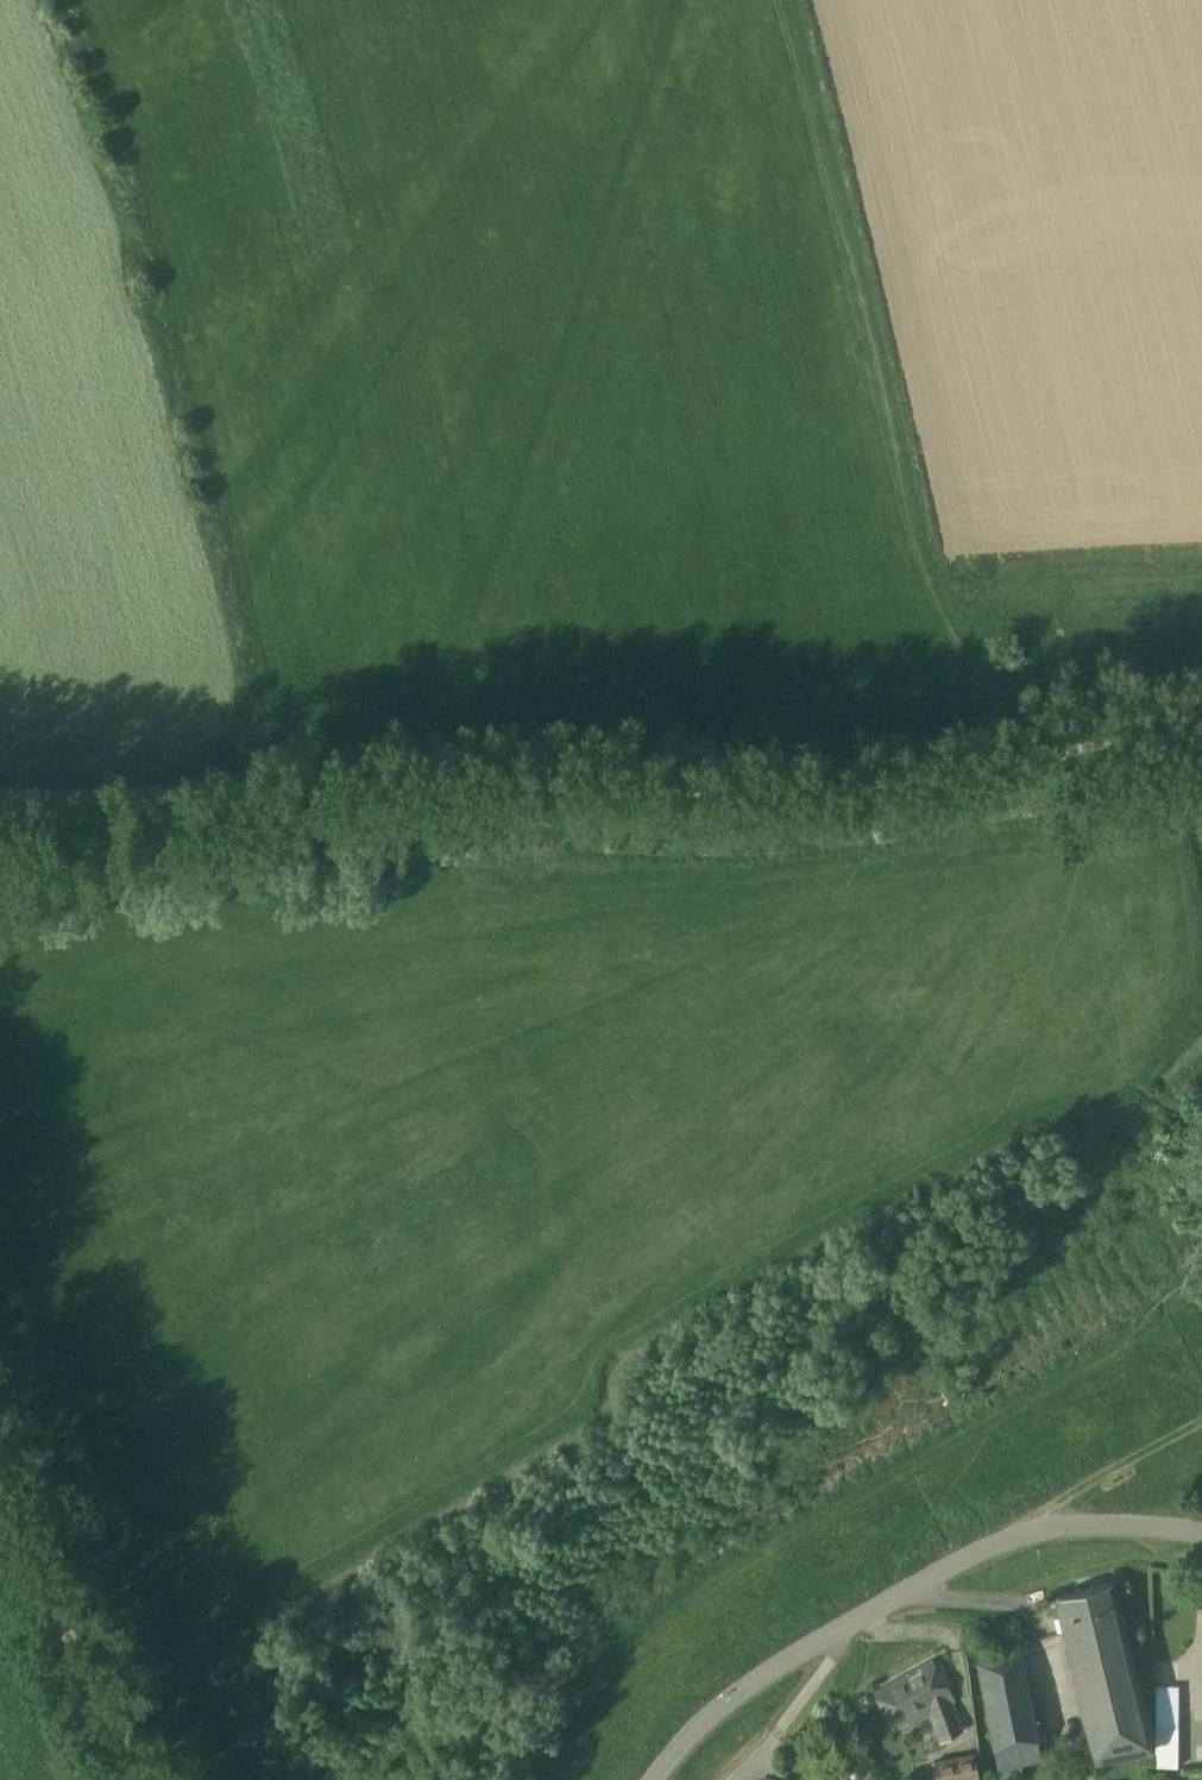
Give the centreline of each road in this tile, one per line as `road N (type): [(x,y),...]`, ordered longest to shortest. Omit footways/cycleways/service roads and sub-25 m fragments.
road 1 (track): [(1201,737),(1123,741),(953,792),(847,800),(0,804)]
road 2 (unclassified): [(657,1779),(694,1730),(774,1668),(957,1562),(1021,1535),(1080,1526),(1201,1535)]
road 3 (track): [(154,1779),(0,1518)]
road 4 (track): [(1080,1526),(1201,1469)]

